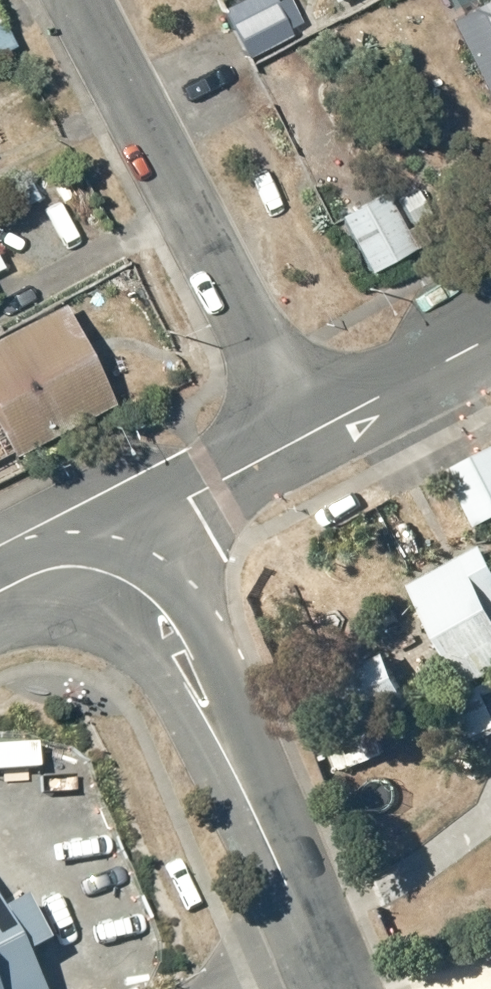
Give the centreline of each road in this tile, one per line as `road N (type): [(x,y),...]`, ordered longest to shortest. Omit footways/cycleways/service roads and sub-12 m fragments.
road 1 (residential): [(75,0),(304,439)]
road 2 (tertiary): [(115,578),(172,630),(331,988)]
road 3 (residential): [(115,578),(190,500),(304,439)]
road 4 (residential): [(304,439),(490,339)]
road 5 (tertiary): [(0,590),(70,567),(115,578)]

